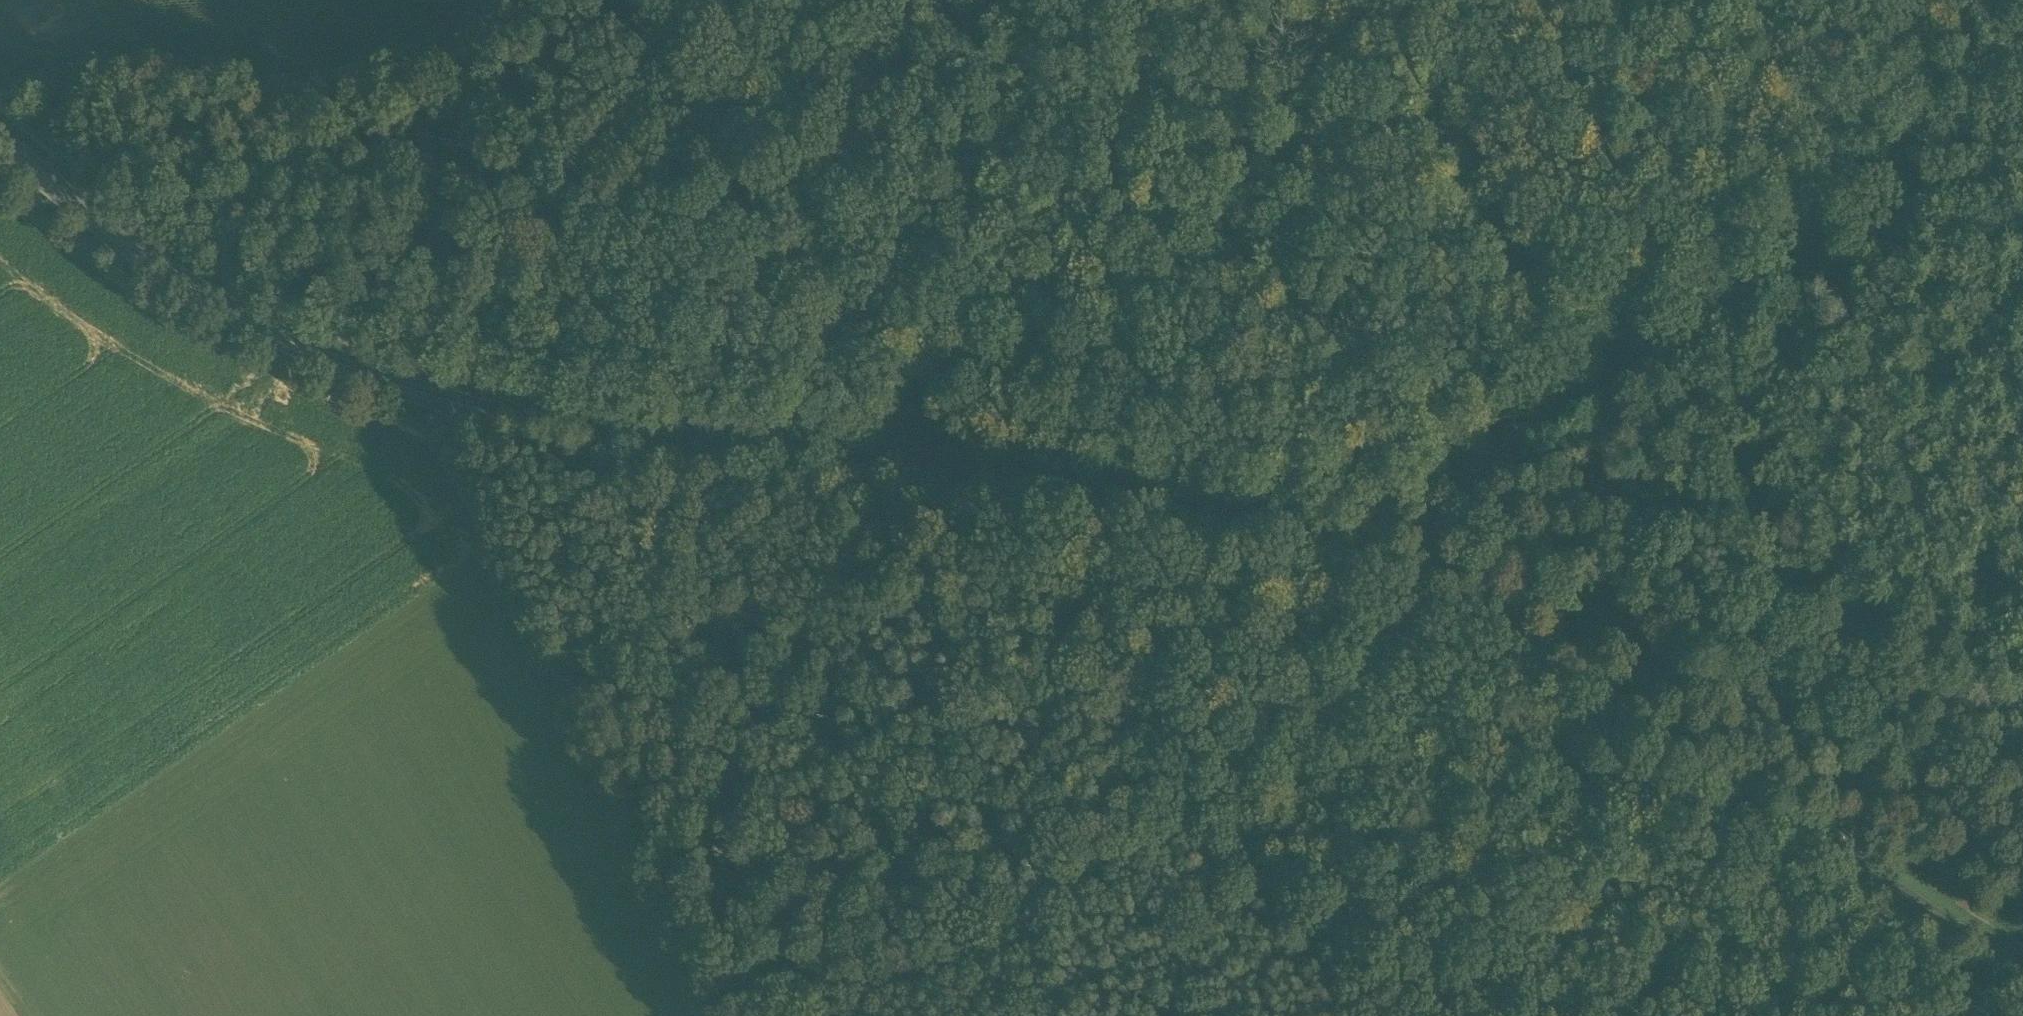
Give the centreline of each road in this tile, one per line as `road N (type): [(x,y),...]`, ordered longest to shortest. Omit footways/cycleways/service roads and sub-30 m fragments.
road 1 (secondary): [(2022,978),(1613,697),(1347,544),(1116,492),(532,419),(445,396),(292,339),(128,236),(0,134)]
road 2 (track): [(1358,531),(2022,124)]
road 3 (track): [(0,92),(422,87)]

